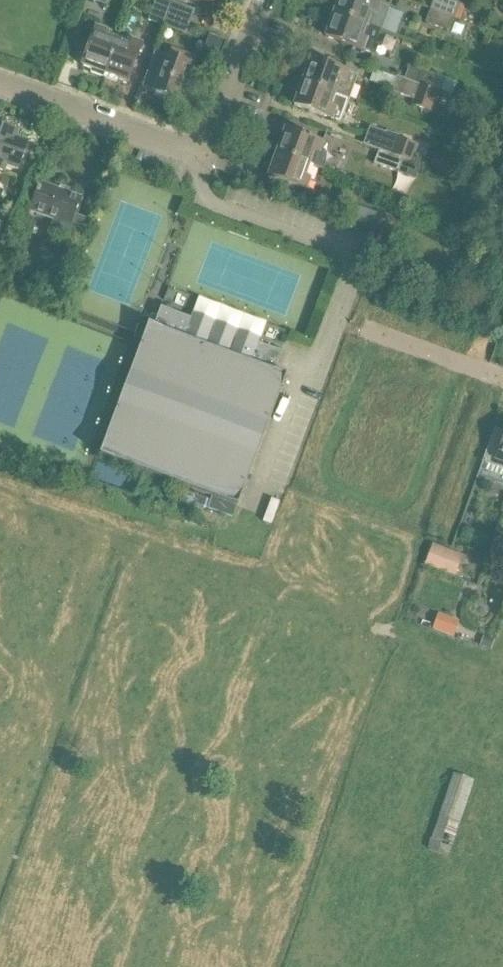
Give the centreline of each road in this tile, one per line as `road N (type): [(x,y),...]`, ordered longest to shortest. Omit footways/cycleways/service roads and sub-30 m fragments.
road 1 (residential): [(264,0),(208,155),(0,84)]
road 2 (residential): [(368,331),(502,378)]

